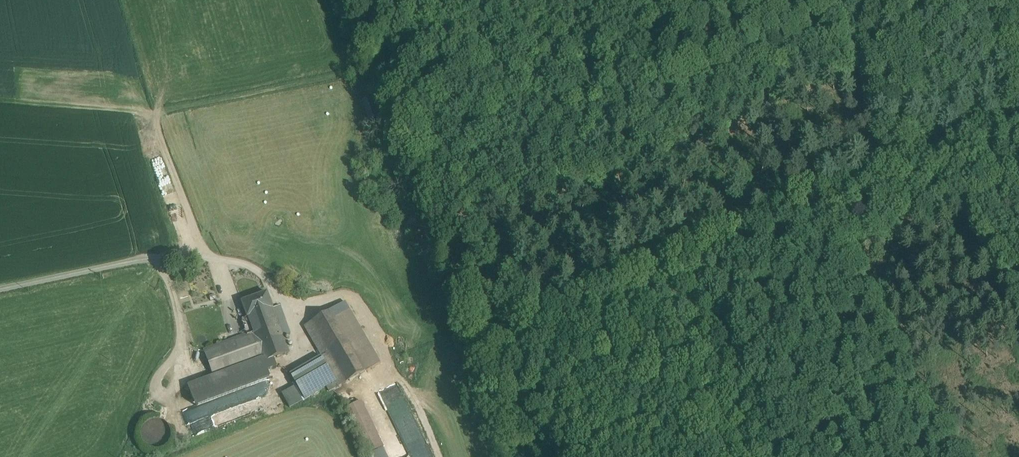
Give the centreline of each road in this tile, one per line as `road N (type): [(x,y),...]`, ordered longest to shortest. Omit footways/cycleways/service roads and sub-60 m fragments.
road 1 (track): [(382,67),(151,114),(207,258)]
road 2 (track): [(658,262),(481,337),(542,408),(558,456)]
road 3 (track): [(831,195),(974,456)]
road 4 (track): [(576,0),(658,262)]
road 5 (track): [(0,292),(150,260),(249,266)]
road 6 (track): [(841,0),(867,81),(874,181)]

